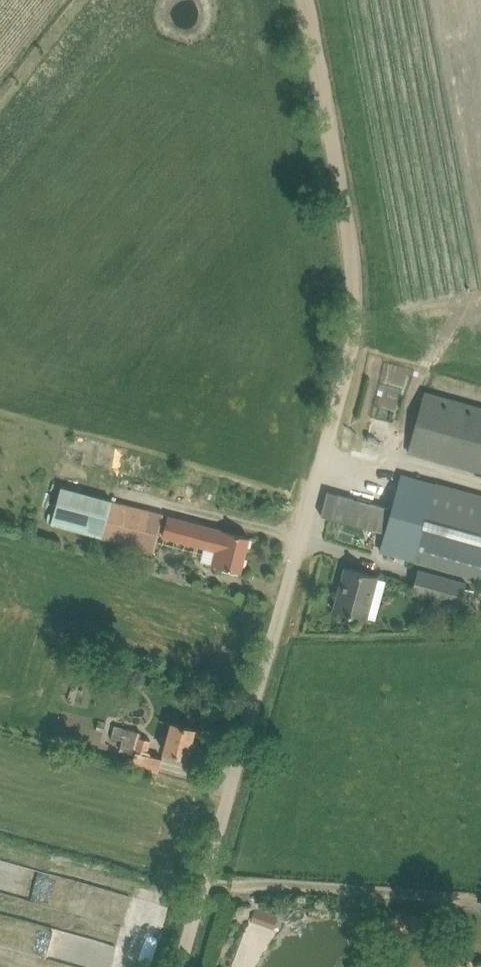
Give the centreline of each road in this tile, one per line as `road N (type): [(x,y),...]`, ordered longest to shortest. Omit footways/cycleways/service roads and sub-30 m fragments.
road 1 (unclassified): [(178,966),(347,355)]
road 2 (track): [(347,355),(362,289),(310,0)]

